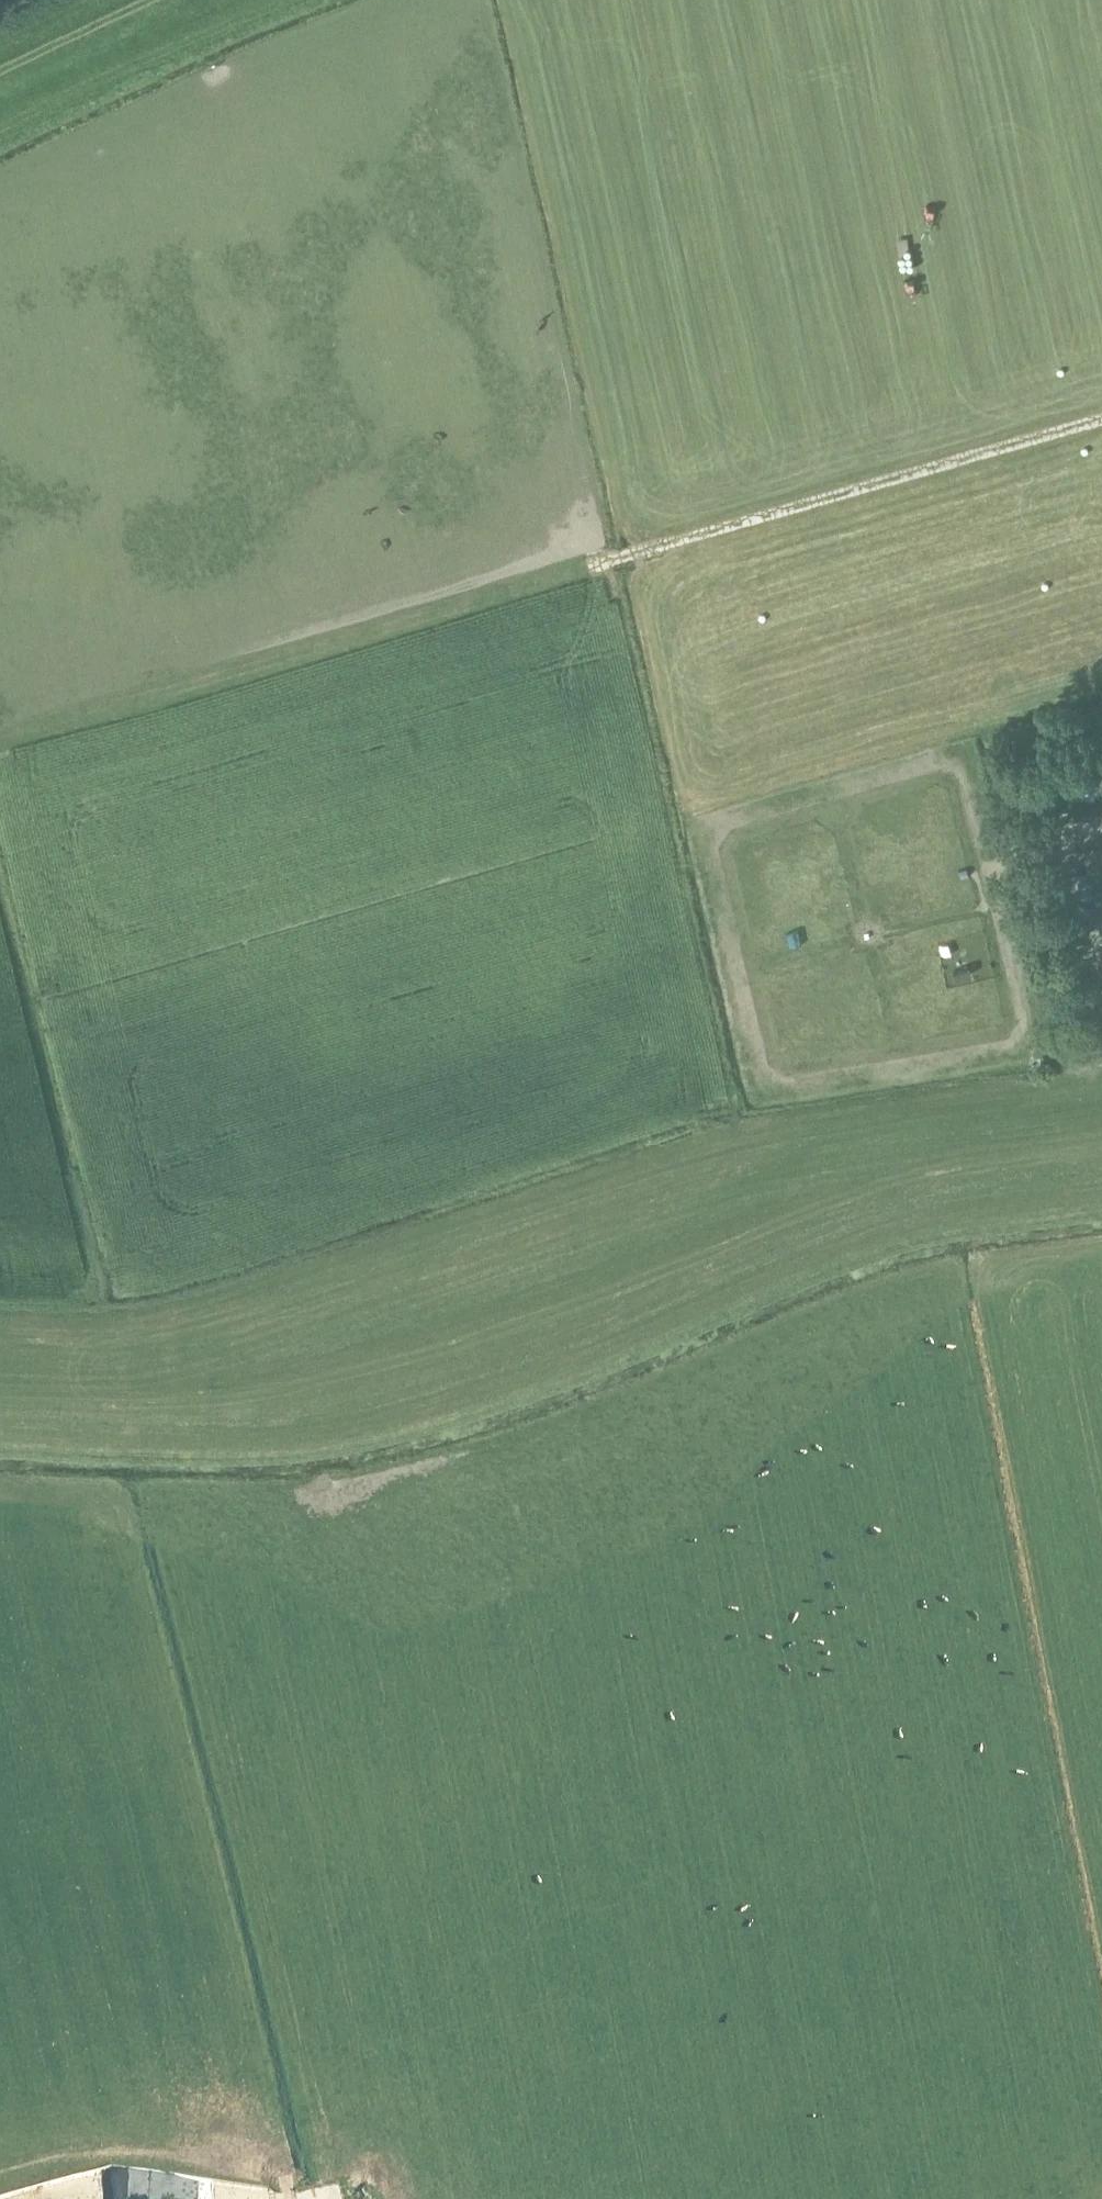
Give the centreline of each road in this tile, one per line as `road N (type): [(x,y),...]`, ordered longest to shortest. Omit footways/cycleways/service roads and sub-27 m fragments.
road 1 (track): [(1101,420),(586,568)]

